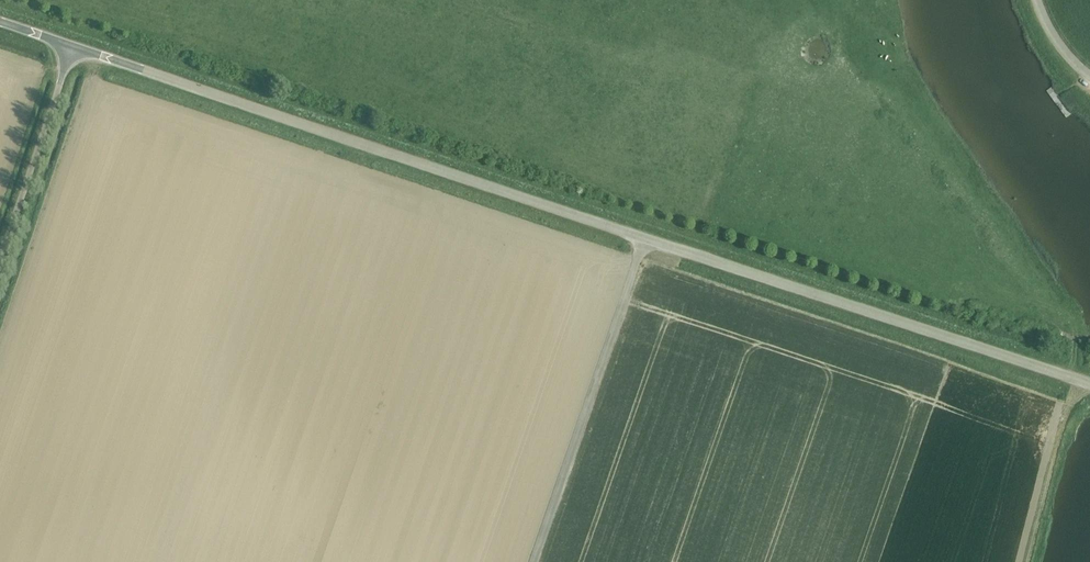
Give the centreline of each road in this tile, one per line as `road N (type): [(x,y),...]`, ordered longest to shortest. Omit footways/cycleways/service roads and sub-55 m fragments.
road 1 (unclassified): [(1089,384),(72,47)]
road 2 (unclassified): [(0,262),(72,47)]

